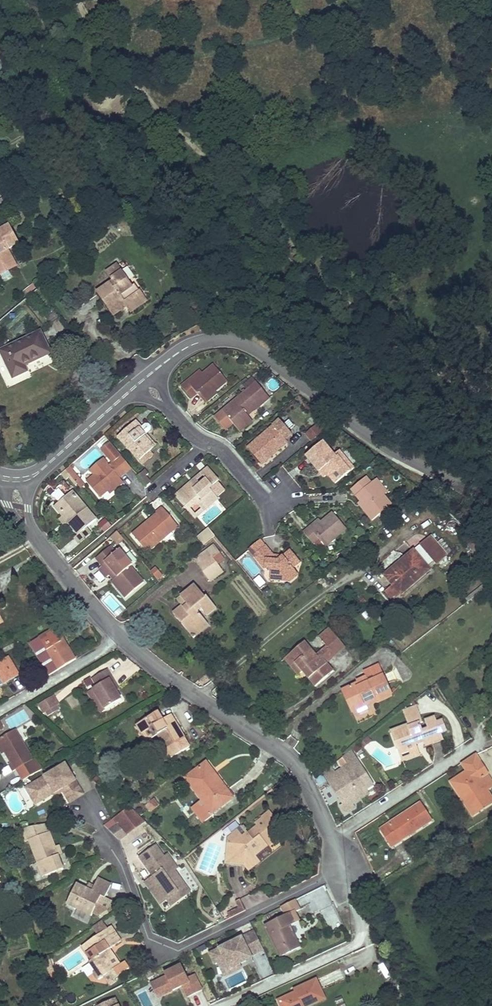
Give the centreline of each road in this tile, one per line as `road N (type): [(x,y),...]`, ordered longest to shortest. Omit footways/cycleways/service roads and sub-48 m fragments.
road 1 (residential): [(29,529),(121,638),(291,759),(333,836),(338,870)]
road 2 (unclassified): [(204,341),(256,349),(379,442),(491,503)]
road 3 (residential): [(26,479),(133,389)]

